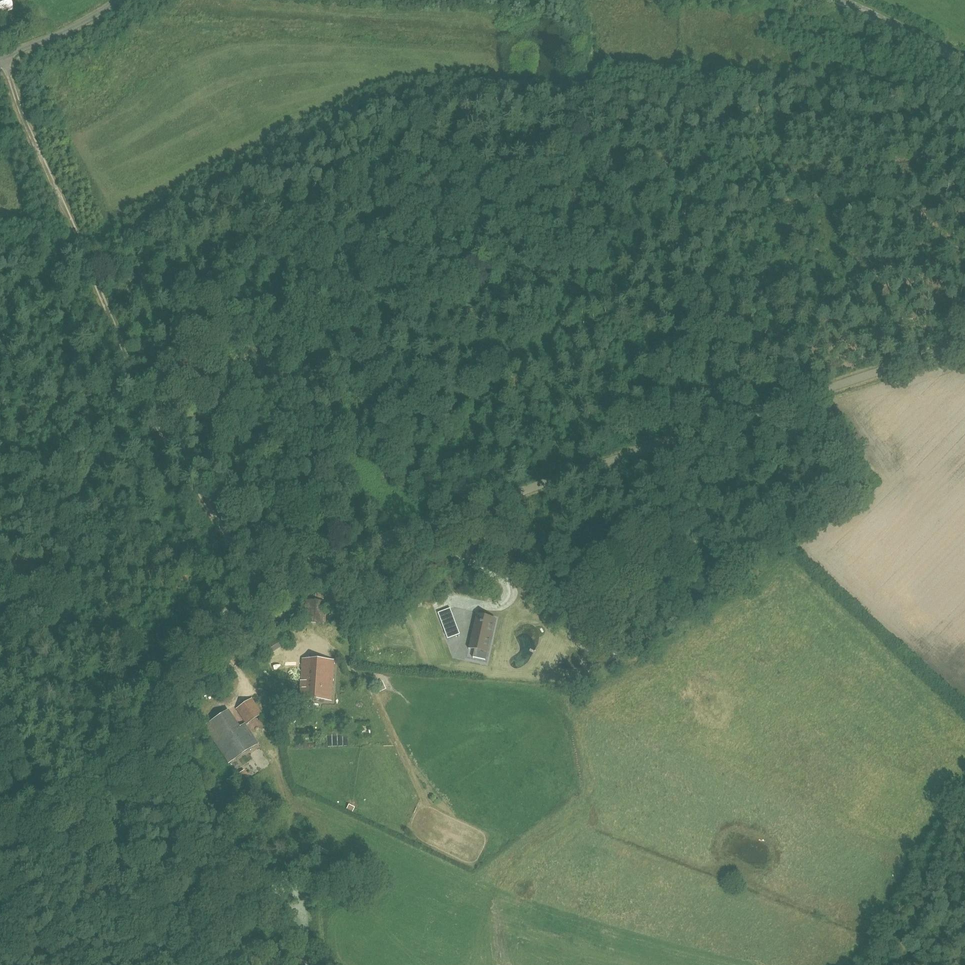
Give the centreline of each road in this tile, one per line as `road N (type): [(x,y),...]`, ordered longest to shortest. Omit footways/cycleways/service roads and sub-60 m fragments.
road 1 (unclassified): [(28,839),(247,575),(964,341)]
road 2 (track): [(2,58),(135,386),(247,575)]
road 3 (unclassified): [(298,964),(28,839)]
road 4 (unclassified): [(964,63),(840,0)]
road 5 (unclassified): [(0,59),(108,0)]

